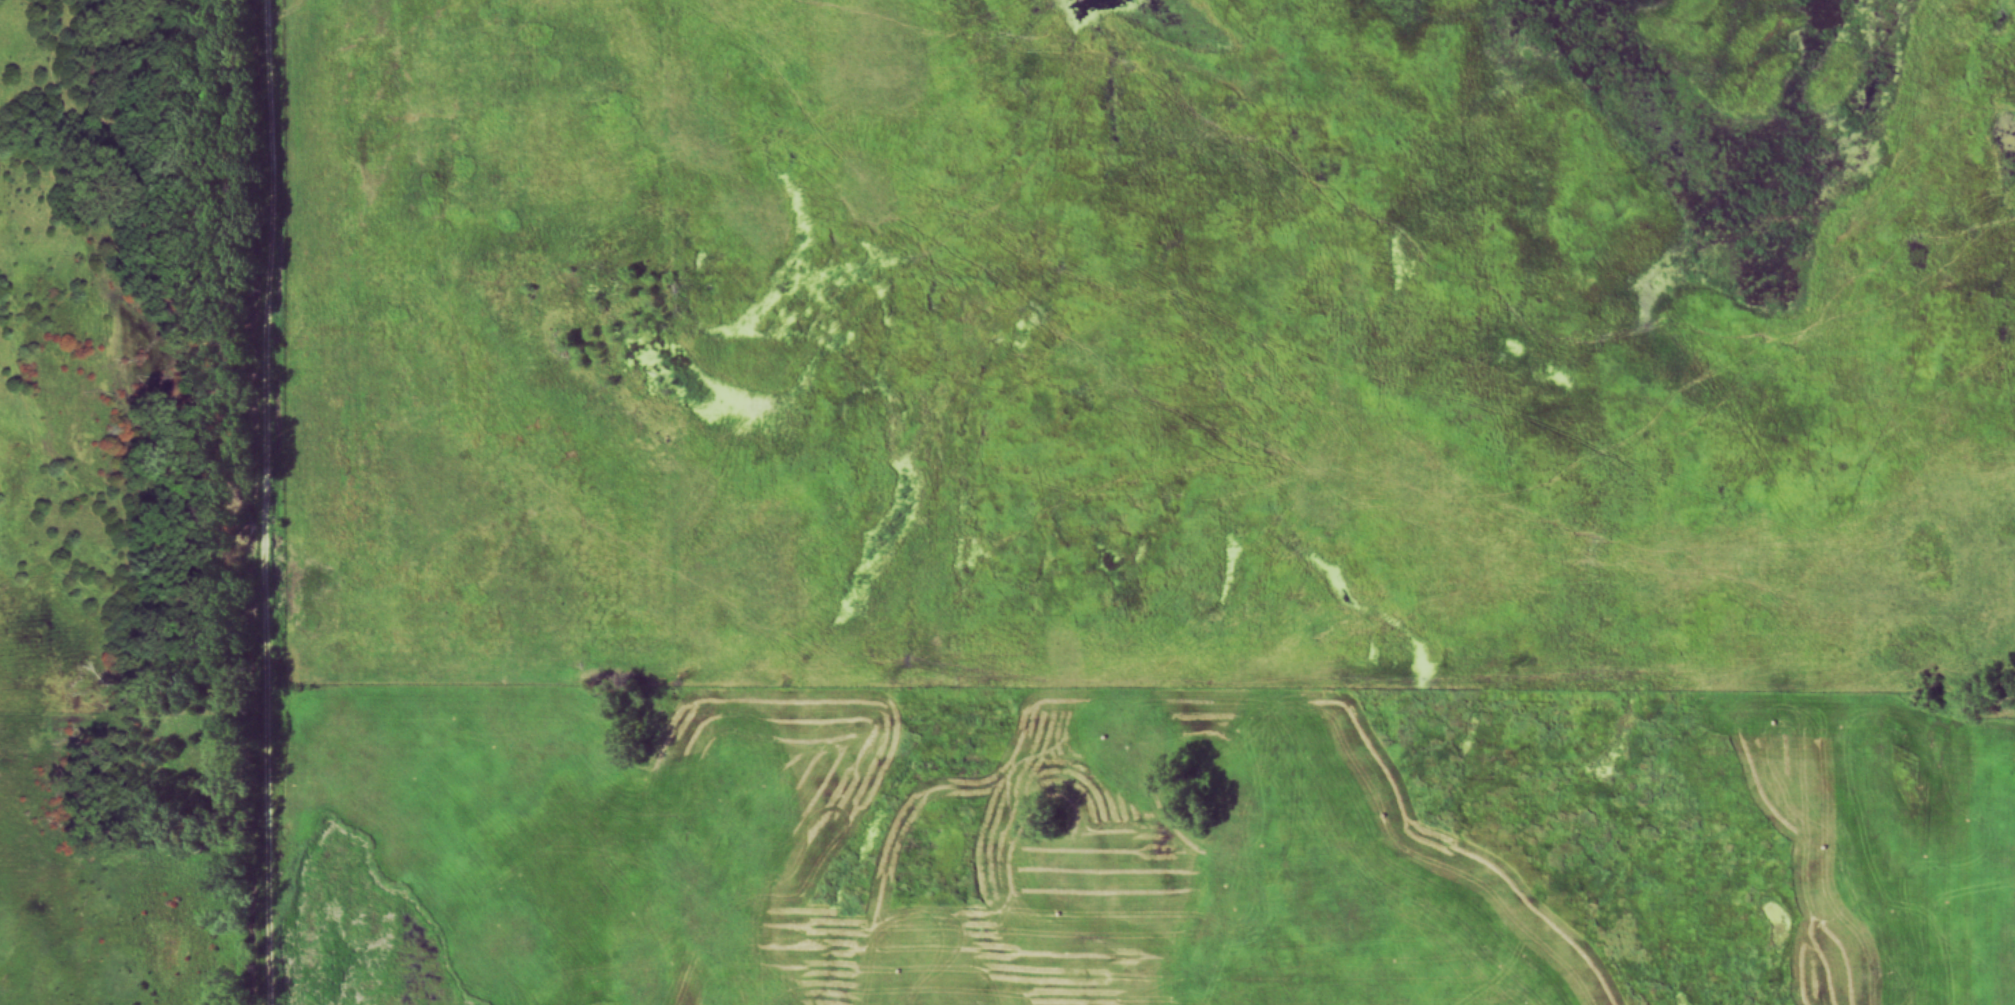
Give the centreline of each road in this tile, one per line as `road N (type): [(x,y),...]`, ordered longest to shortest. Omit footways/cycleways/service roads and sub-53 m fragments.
road 1 (residential): [(269,1004),(260,568),(266,0)]

